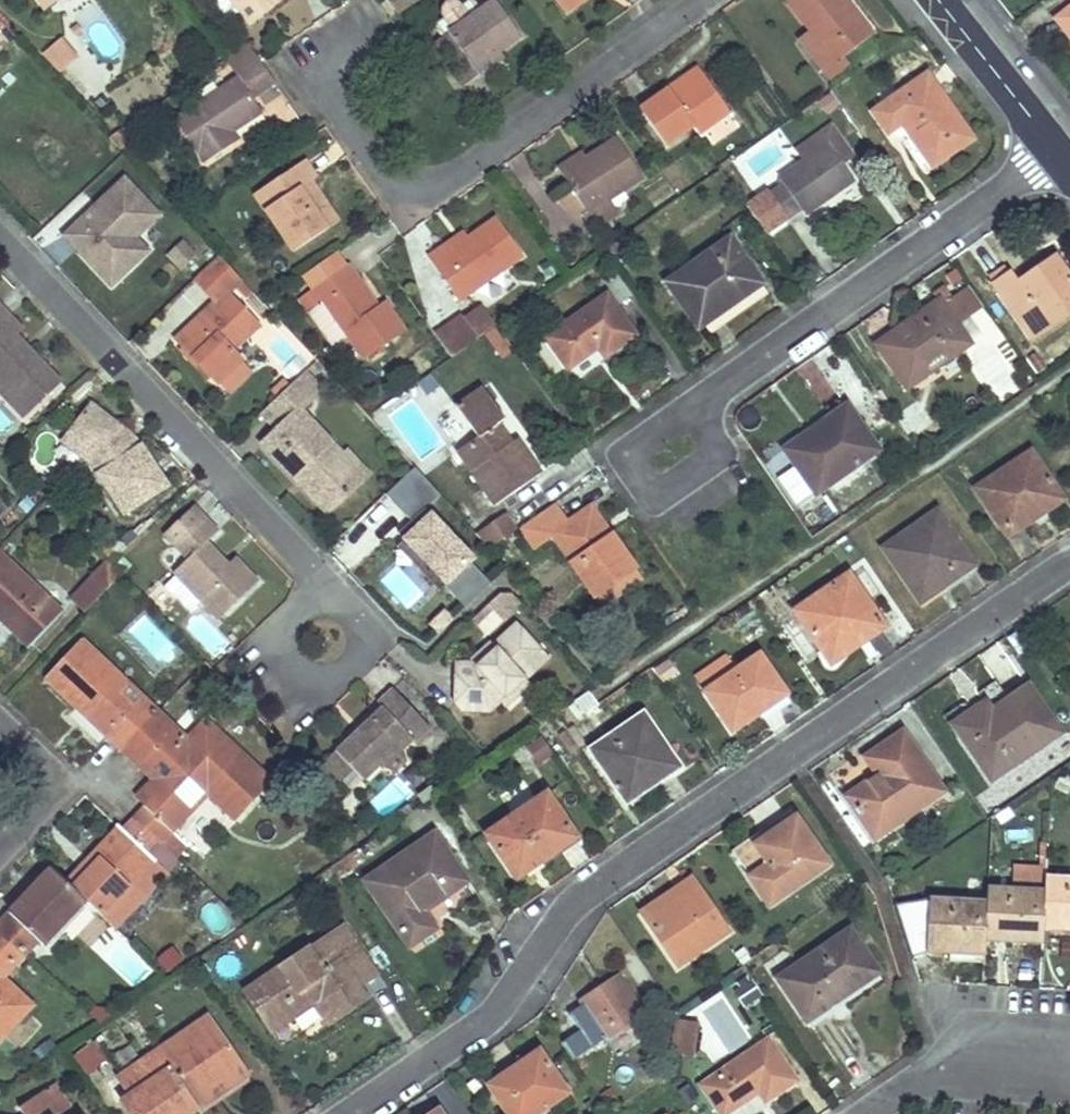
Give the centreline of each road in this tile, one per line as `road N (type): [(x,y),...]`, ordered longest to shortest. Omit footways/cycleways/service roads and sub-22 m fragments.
road 1 (residential): [(343,1113),(506,992),(557,912),(601,873),(1069,557)]
road 2 (residential): [(703,0),(407,202),(312,81),(362,38)]
road 3 (residential): [(0,235),(329,572)]
road 4 (residential): [(1058,150),(688,413)]
road 5 (residential): [(329,572),(389,633),(307,709),(247,656)]
road 6 (residential): [(1069,1070),(944,1057),(860,1113)]
road 7 (residential): [(688,413),(627,455),(659,500),(719,461)]
road 8 (tertiary): [(936,0),(1058,150)]

